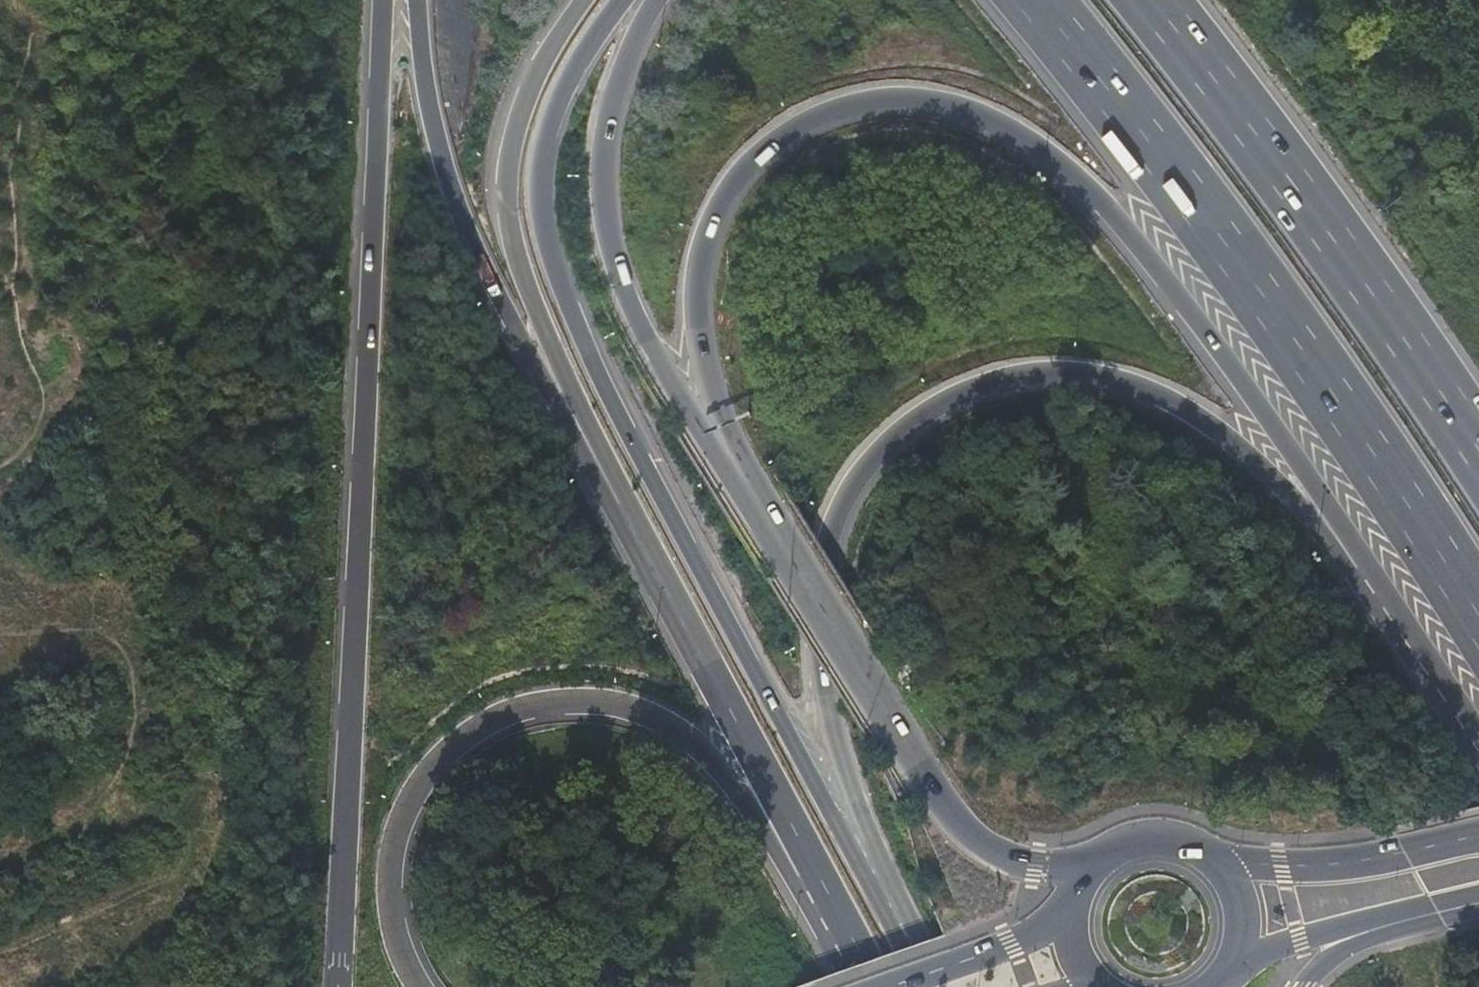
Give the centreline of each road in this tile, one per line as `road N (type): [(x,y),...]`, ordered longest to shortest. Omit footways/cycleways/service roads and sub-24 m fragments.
road 1 (motorway): [(775,526),(702,360),(700,283),(717,212),(760,154),(822,114),(900,100),(938,103),(1006,125),(1105,203),(1233,366),(1379,587)]
road 2 (motorway): [(893,909),(826,682),(825,591),(845,503),(871,461),(935,406),(989,383),(1050,371),(1130,384),(1173,402),(1245,451),(1379,587)]
road 3 (motorway): [(893,909),(765,693),(574,329),(555,277),(538,176),(566,84),(619,0)]
road 4 (motorway): [(381,0),(336,986)]
road 5 (motorway): [(1031,0),(1234,255),(1478,609)]
road 6 (primary): [(418,986),(393,906),(399,824),(419,780),(500,715),(584,702),(661,718),(726,775),(790,880),(830,899)]
road 7 (motorway): [(775,526),(698,434),(613,261),(603,165),(622,78),(656,0)]
road 8 (motorway): [(1478,450),(1361,269),(1144,0)]
road 9 (motorway): [(420,0),(426,90),(454,205),(493,289),(619,505)]
road 10 (motorway): [(584,0),(521,115),(507,176),(508,219),(516,261),(619,505)]
road 11 (motorway): [(1100,865),(1017,863),(966,830),(775,526)]
road 12 (motorway): [(619,505),(830,899)]
road 13 (primary): [(1478,838),(1331,865),(1212,862)]
road 14 (primary): [(1230,964),(1393,914),(1438,914)]
road 15 (primary): [(1076,914),(894,986)]
road 16 (motorway): [(1379,587),(1478,733)]
road 17 (primary): [(1301,986),(1338,953),(1438,914)]
road 18 (primary): [(1212,862),(1176,843),(1149,842),(1100,865)]

